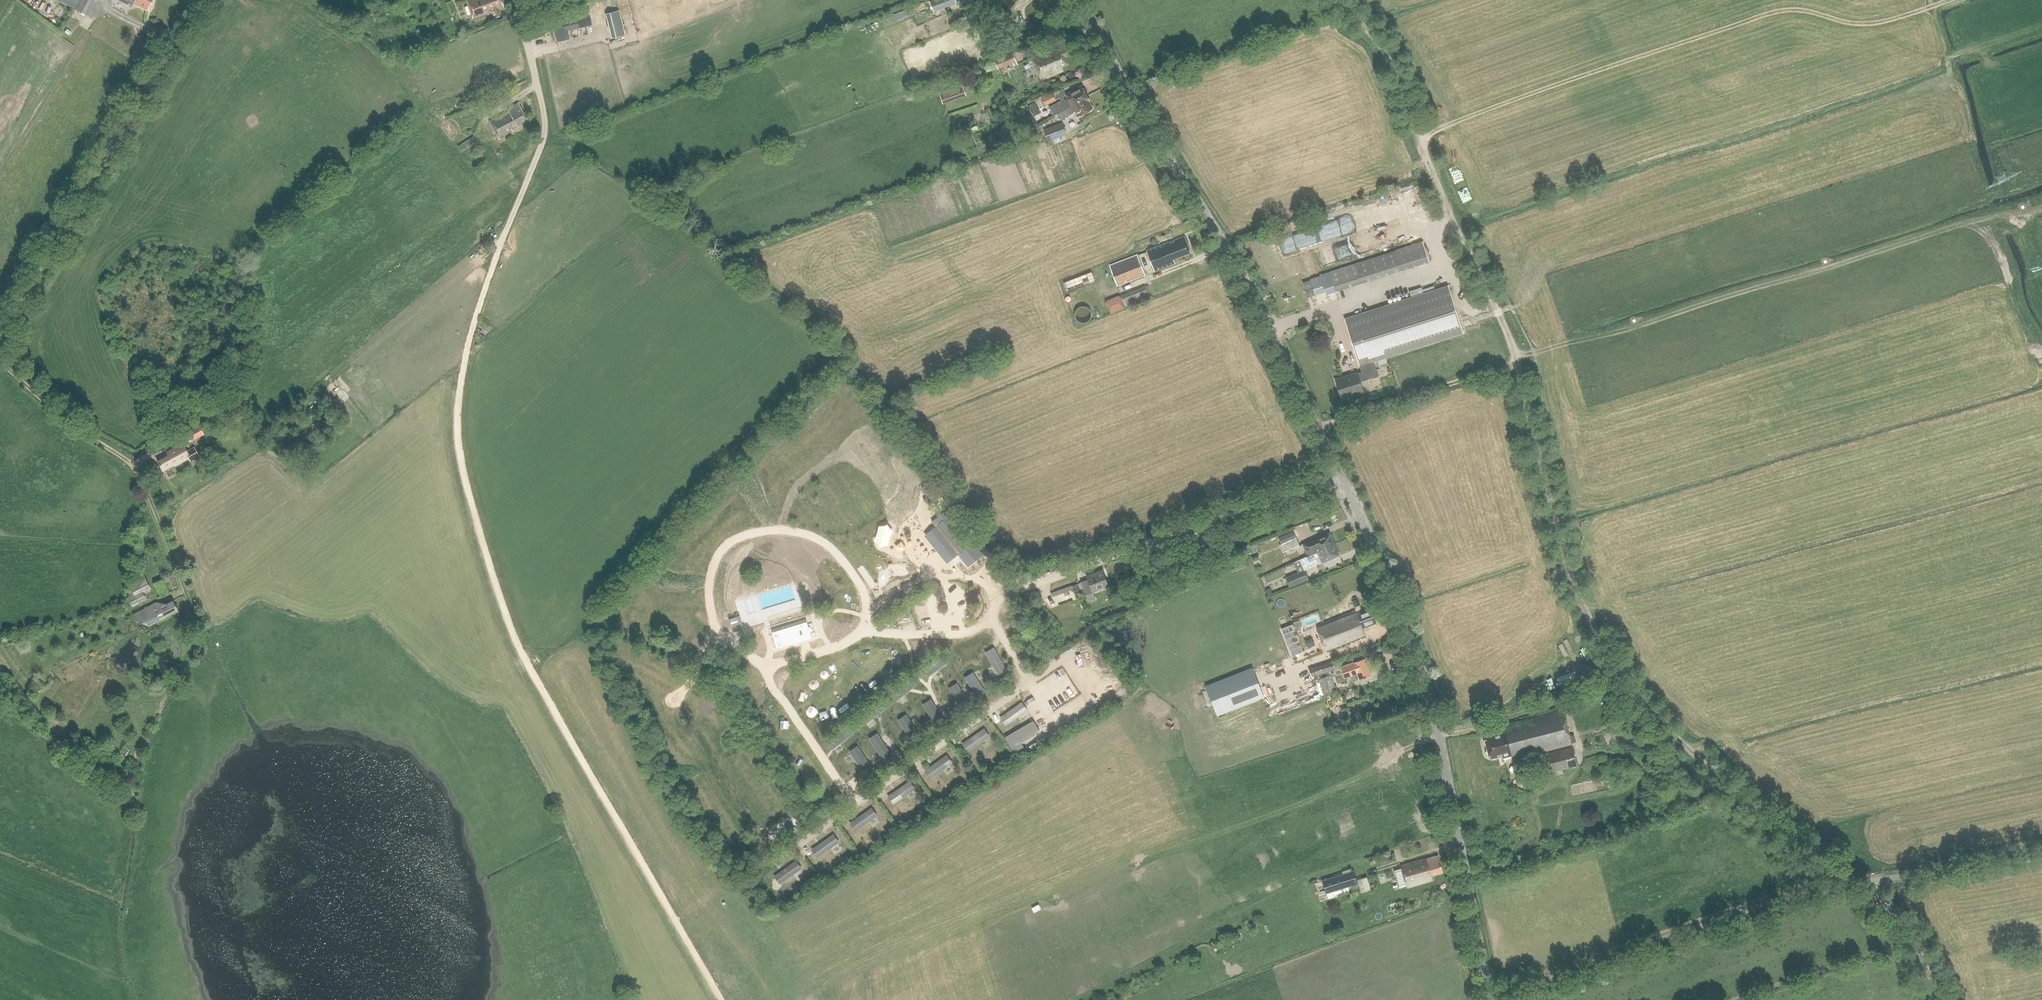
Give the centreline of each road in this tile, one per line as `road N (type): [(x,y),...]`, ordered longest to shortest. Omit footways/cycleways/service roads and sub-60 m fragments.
road 1 (track): [(1940,999),(1911,938),(1877,892),(1850,884),(1688,750),(1598,635),(1567,563),(1512,346),(1391,62),(1335,0)]
road 2 (tertiary): [(1489,996),(1429,696),(1369,537),(1241,273),(1081,0)]
road 3 (track): [(721,999),(521,650),(478,524),(458,429),(459,390),(465,346),(503,240)]
road 4 (unclassified): [(1489,996),(1792,896),(2041,846)]
road 5 (track): [(1949,0),(1868,23),(1769,13),(1455,121),(1420,141)]
road 6 (unclassified): [(0,332),(174,42),(190,0)]
road 7 (track): [(0,359),(141,471),(189,591)]
road 8 (track): [(503,240),(542,137),(517,0)]
road 9 (track): [(503,240),(324,391)]
road 10 (track): [(1317,428),(1516,365)]

